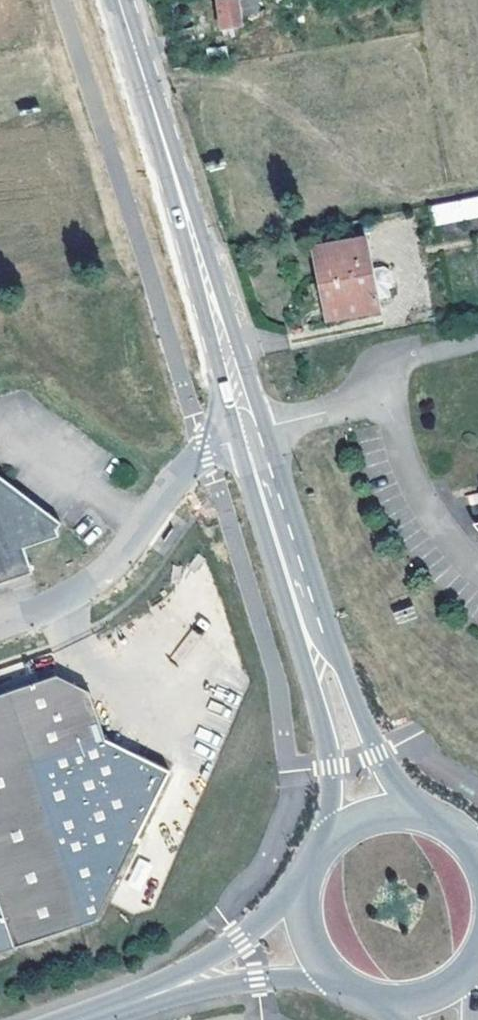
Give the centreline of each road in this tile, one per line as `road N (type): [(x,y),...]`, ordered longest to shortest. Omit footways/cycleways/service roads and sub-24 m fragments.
road 1 (secondary): [(251,433),(118,0)]
road 2 (residential): [(0,624),(94,580),(182,469),(251,433)]
road 3 (secondary): [(324,657),(251,433)]
road 4 (secondary): [(324,657),(314,683),(331,768),(331,841)]
road 5 (secondary): [(414,816),(344,670),(324,657)]
road 6 (tertiary): [(303,890),(172,988)]
road 7 (tertiary): [(172,988),(256,977),(333,981)]

